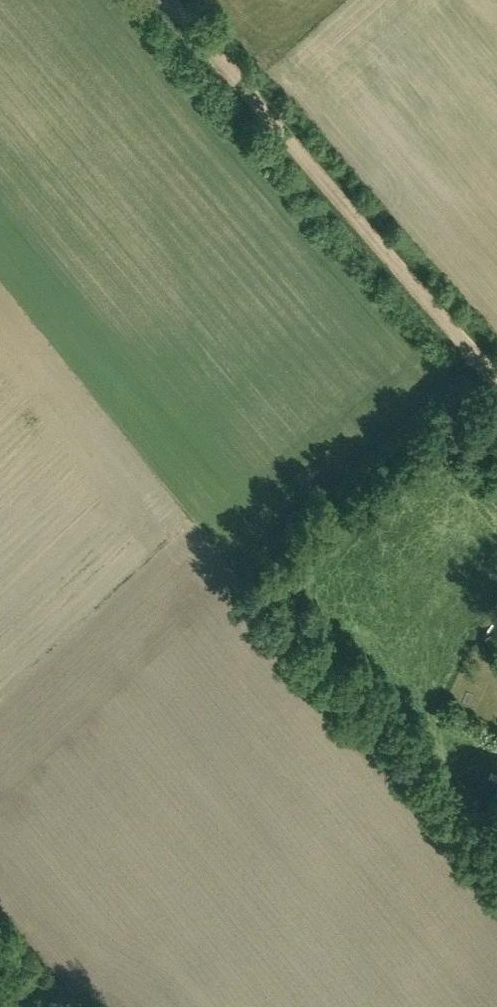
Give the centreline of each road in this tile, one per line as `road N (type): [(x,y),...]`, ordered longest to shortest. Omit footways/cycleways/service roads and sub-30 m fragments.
road 1 (track): [(496,384),(165,0)]

